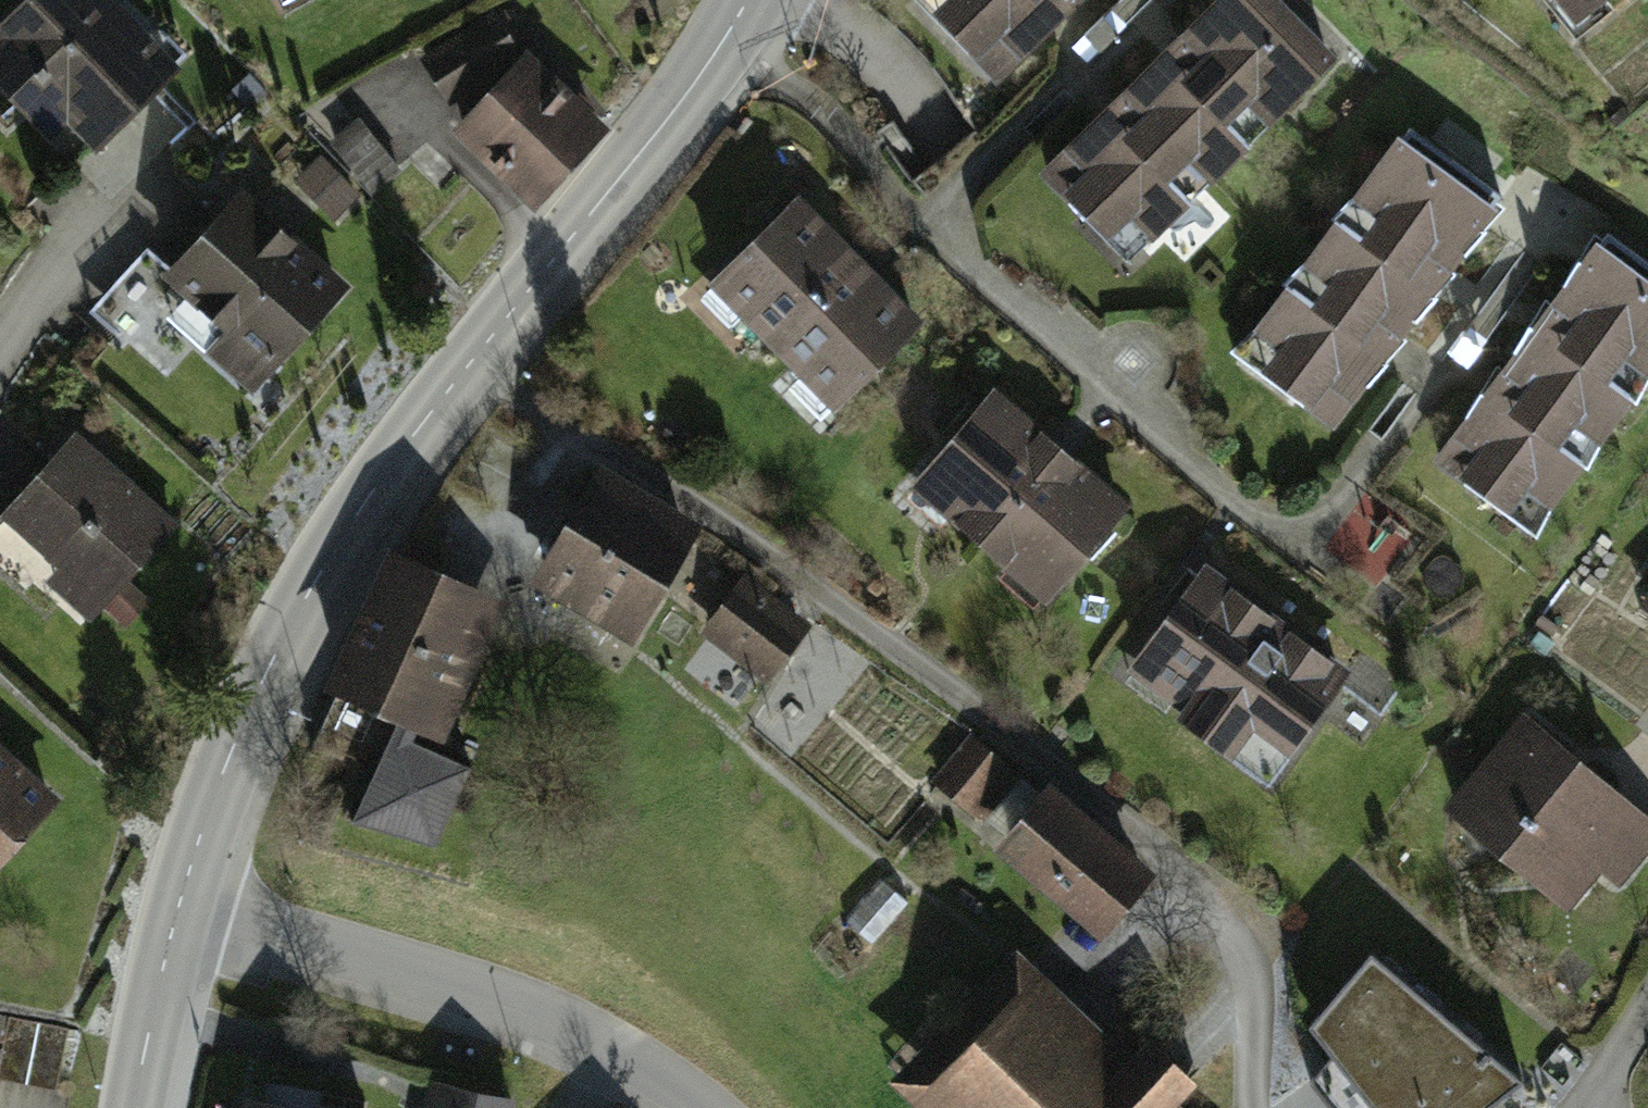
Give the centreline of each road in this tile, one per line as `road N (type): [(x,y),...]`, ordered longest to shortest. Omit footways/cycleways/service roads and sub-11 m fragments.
road 1 (tertiary): [(183,911),(237,739),(354,520),(665,139),(746,0)]
road 2 (residential): [(711,1107),(598,1027),(425,963),(183,911)]
road 3 (residential): [(0,350),(108,164)]
road 4 (tertiary): [(142,1107),(183,911)]

